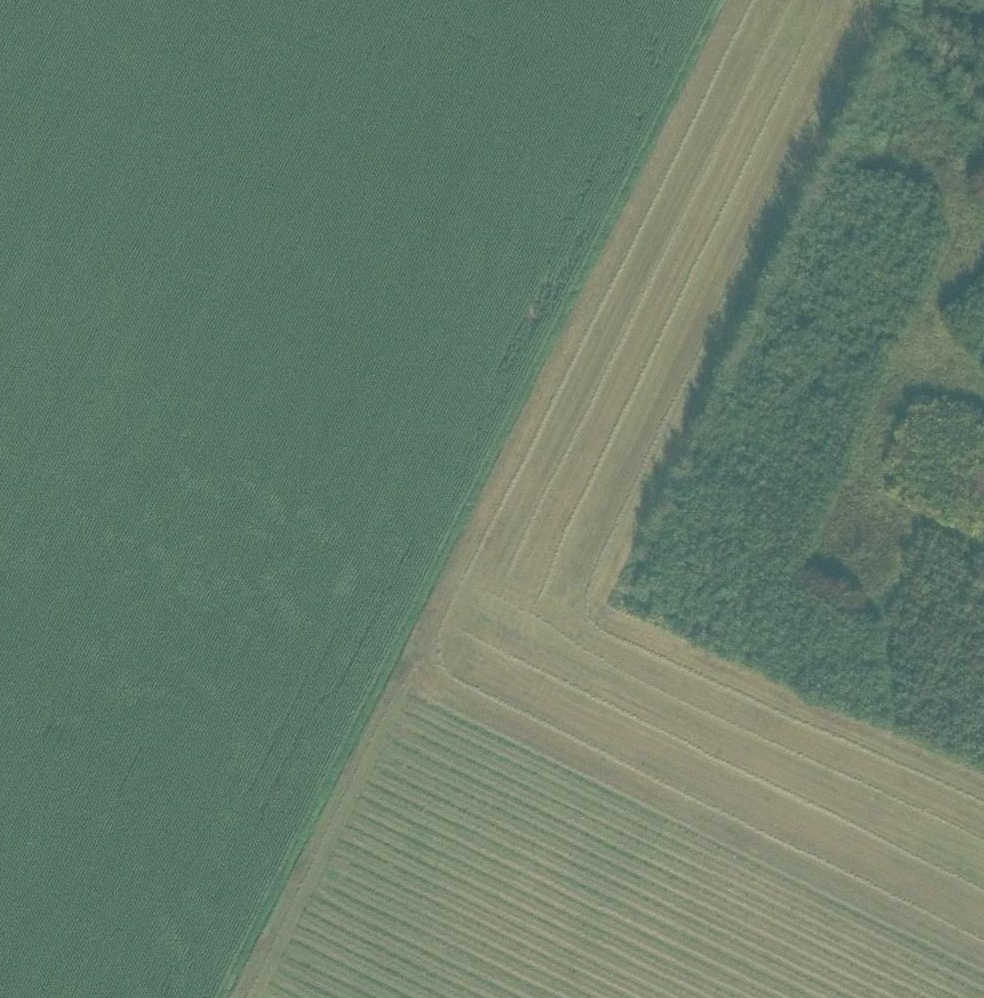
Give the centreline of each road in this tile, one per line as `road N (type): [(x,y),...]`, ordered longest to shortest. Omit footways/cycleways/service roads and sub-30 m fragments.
road 1 (track): [(706,0),(212,997)]

